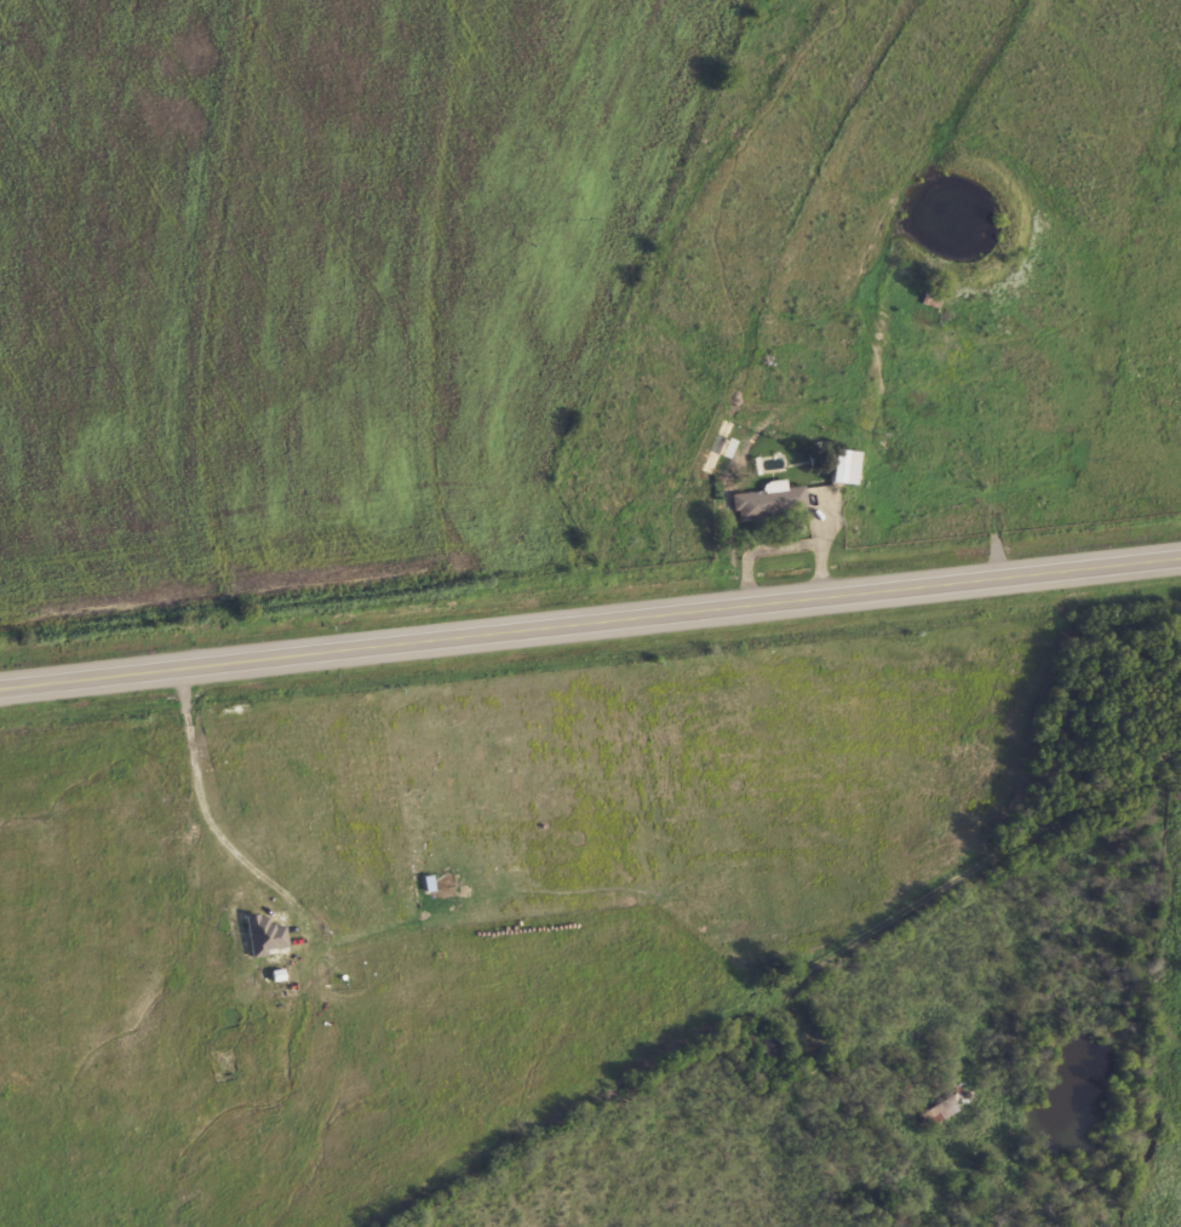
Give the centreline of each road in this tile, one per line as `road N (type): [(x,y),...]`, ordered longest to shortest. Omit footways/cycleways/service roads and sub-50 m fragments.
road 1 (primary): [(0,692),(1180,566)]
road 2 (residential): [(818,987),(1180,761)]

